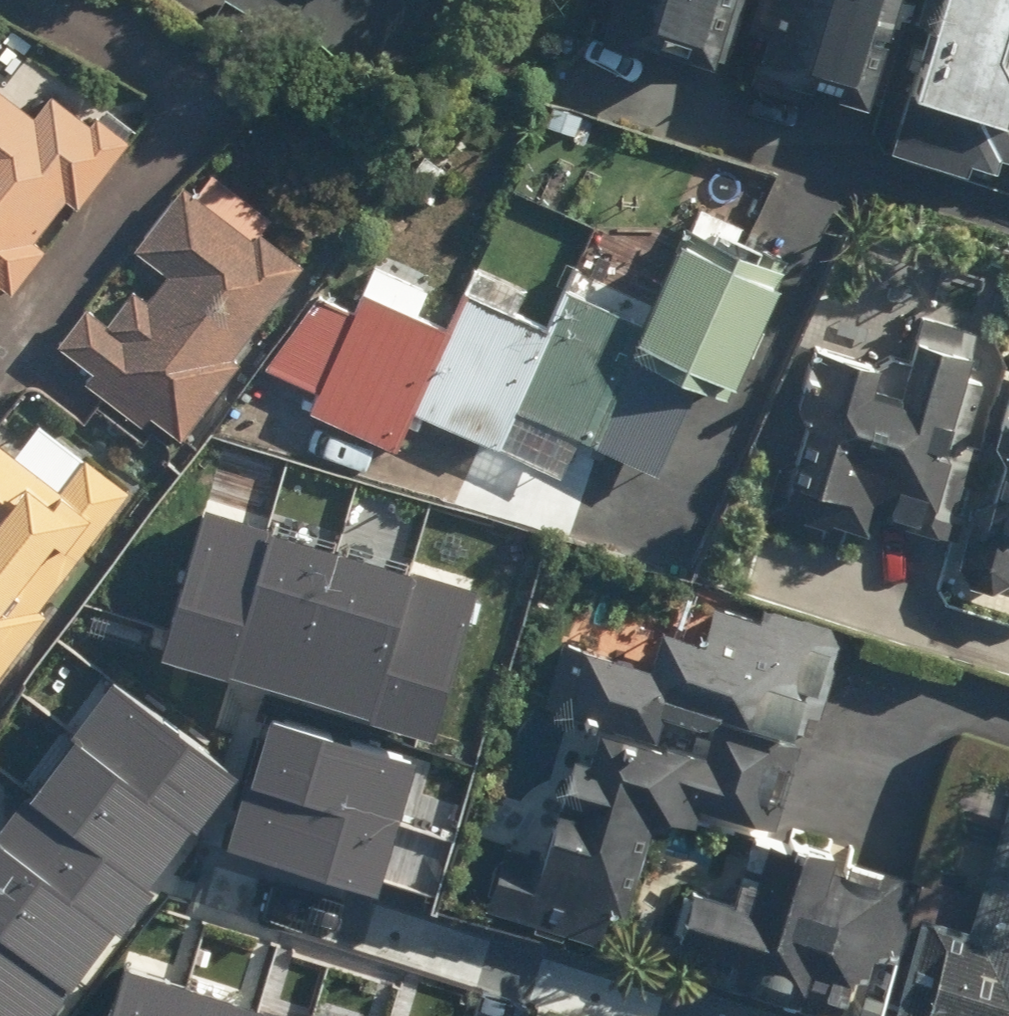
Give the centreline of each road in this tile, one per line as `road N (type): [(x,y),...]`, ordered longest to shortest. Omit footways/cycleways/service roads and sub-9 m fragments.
road 1 (residential): [(57,0),(208,106),(0,372)]

